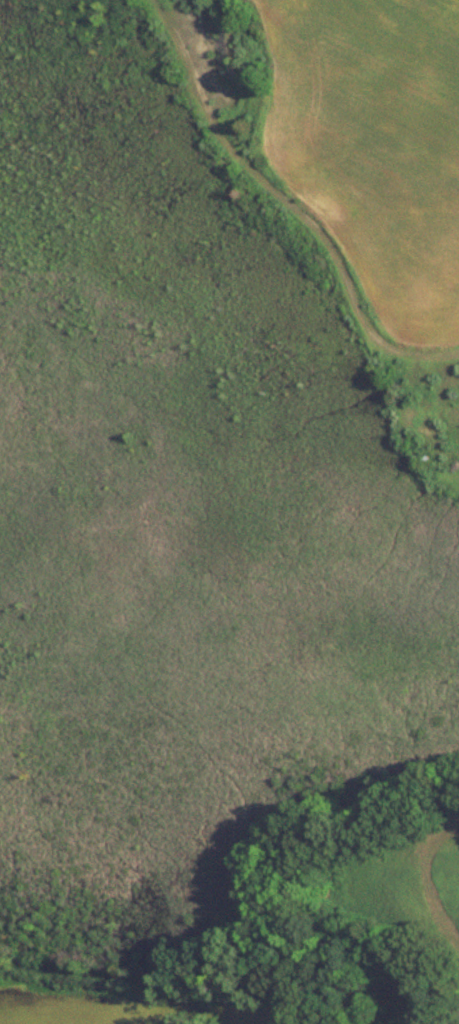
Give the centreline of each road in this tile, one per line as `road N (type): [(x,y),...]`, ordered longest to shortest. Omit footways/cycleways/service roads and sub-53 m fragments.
road 1 (residential): [(458,350),(403,354),(371,338),(328,251),(212,137),(144,0)]

